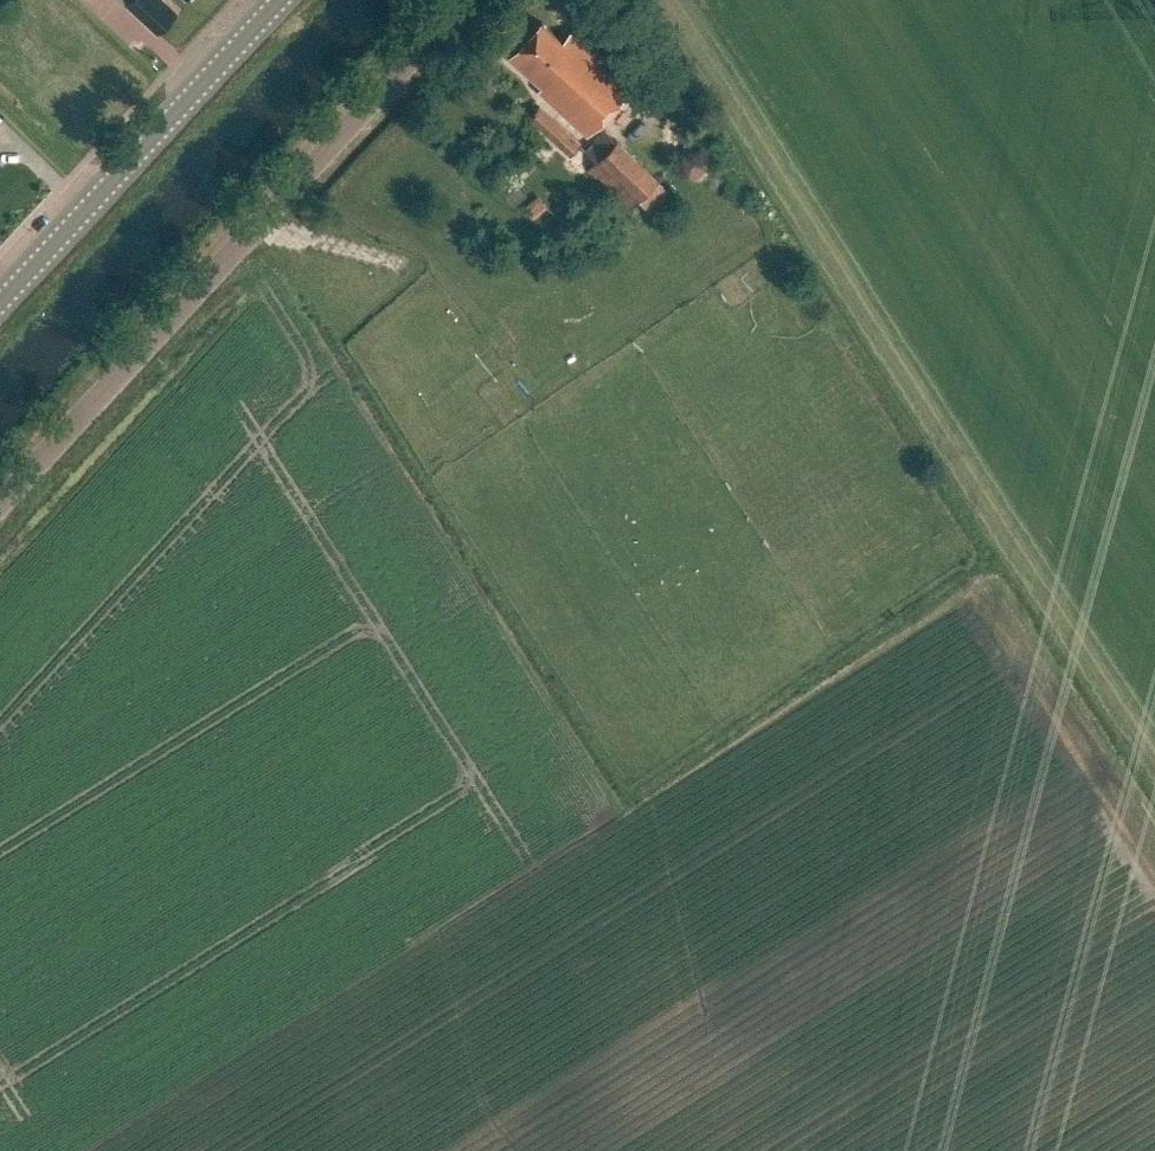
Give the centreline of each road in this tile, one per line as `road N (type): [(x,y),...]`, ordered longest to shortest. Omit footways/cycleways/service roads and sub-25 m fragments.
road 1 (unclassified): [(0,504),(466,0)]
road 2 (secondary): [(0,305),(285,0)]

